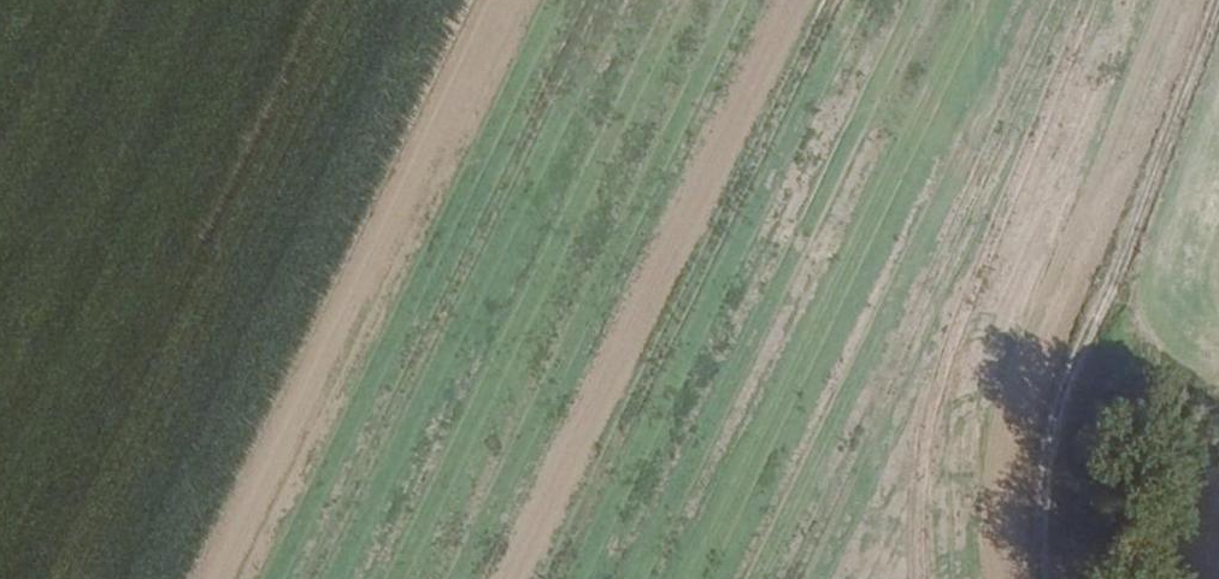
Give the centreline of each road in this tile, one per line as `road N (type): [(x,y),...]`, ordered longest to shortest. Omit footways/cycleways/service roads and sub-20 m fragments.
road 1 (track): [(1212,0),(1041,463),(1045,578)]

